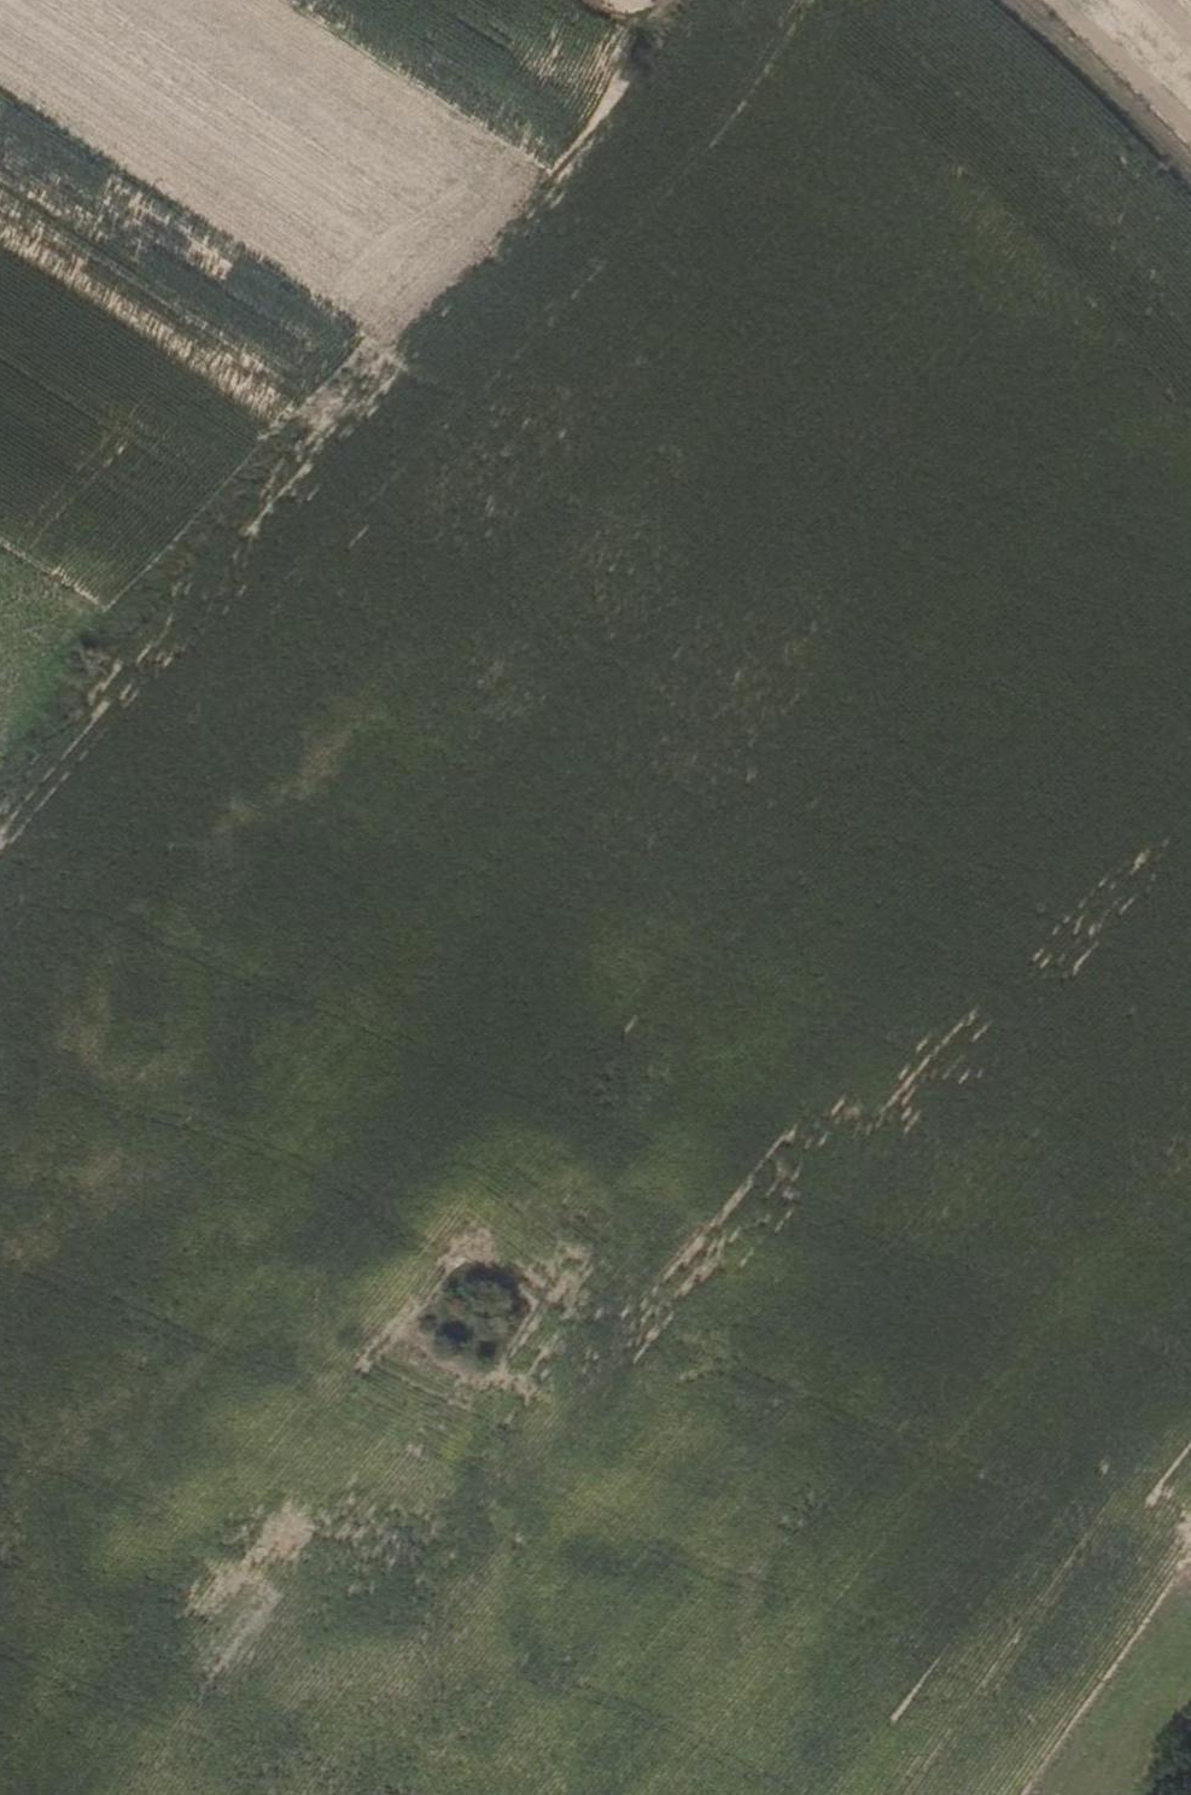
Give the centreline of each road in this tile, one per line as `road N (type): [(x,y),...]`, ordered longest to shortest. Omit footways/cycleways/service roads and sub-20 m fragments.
road 1 (track): [(994,0),(1190,189)]

